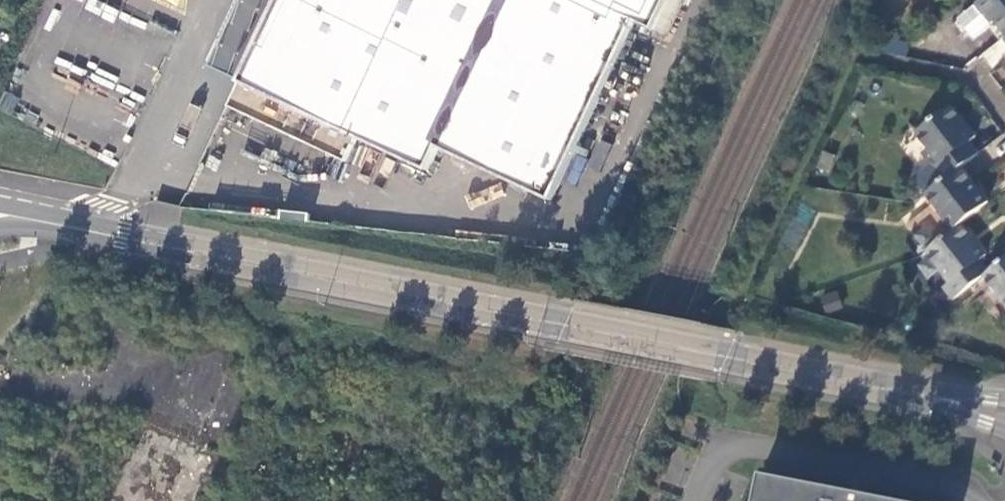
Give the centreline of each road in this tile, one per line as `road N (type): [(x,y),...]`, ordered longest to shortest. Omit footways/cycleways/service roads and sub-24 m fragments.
road 1 (tertiary): [(0,230),(123,244),(880,393),(1004,428)]
road 2 (tertiary): [(1004,400),(0,205)]

